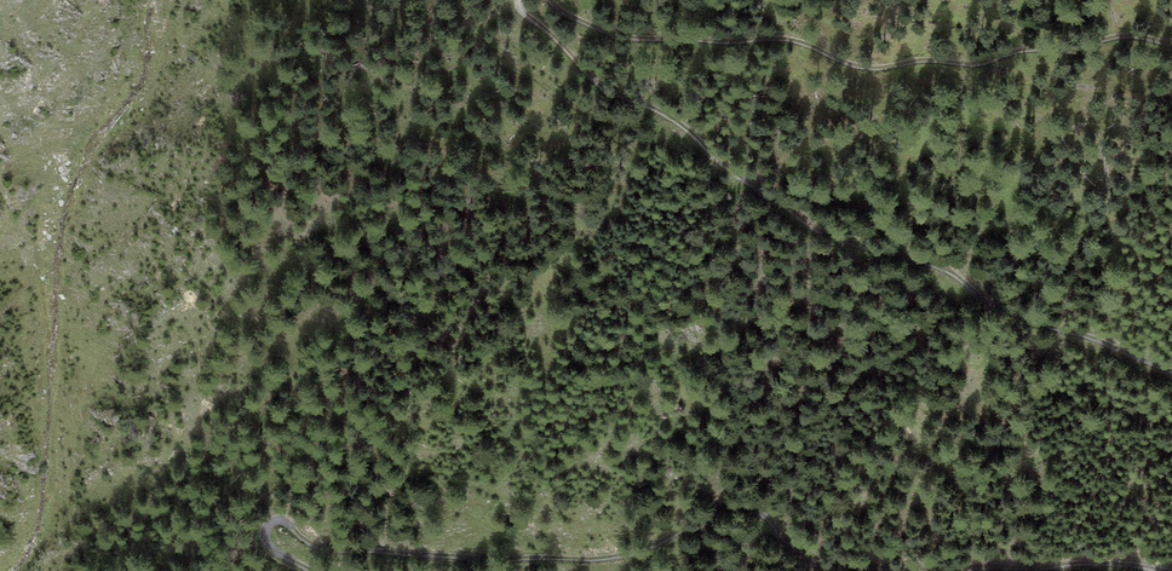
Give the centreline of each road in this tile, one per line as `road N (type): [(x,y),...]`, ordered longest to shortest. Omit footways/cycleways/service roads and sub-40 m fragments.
road 1 (track): [(311,570),(268,535),(274,520),(334,549),(582,560),(638,554),(726,505),(758,509),(810,564),(984,567),(1090,557),(1171,569)]
road 2 (track): [(1171,370),(1037,322),(947,268),(843,235),(595,76),(525,0)]
road 3 (track): [(553,0),(582,21),(666,38),(795,38),(874,63),(986,65),(1171,48)]

